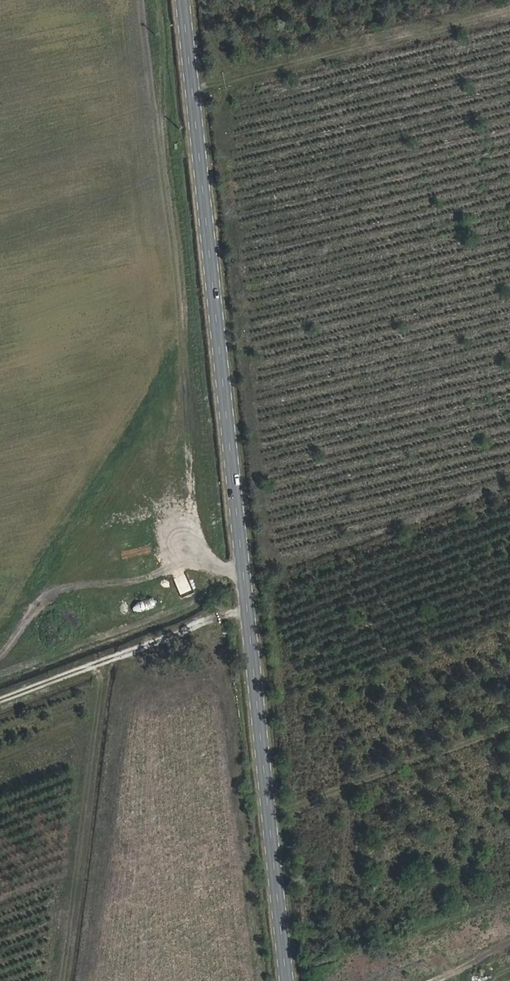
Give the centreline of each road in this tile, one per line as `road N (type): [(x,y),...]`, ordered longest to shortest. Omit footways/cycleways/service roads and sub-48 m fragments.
road 1 (secondary): [(182,0),(286,980)]
road 2 (track): [(191,89),(509,10)]
road 3 (track): [(0,702),(249,605)]

